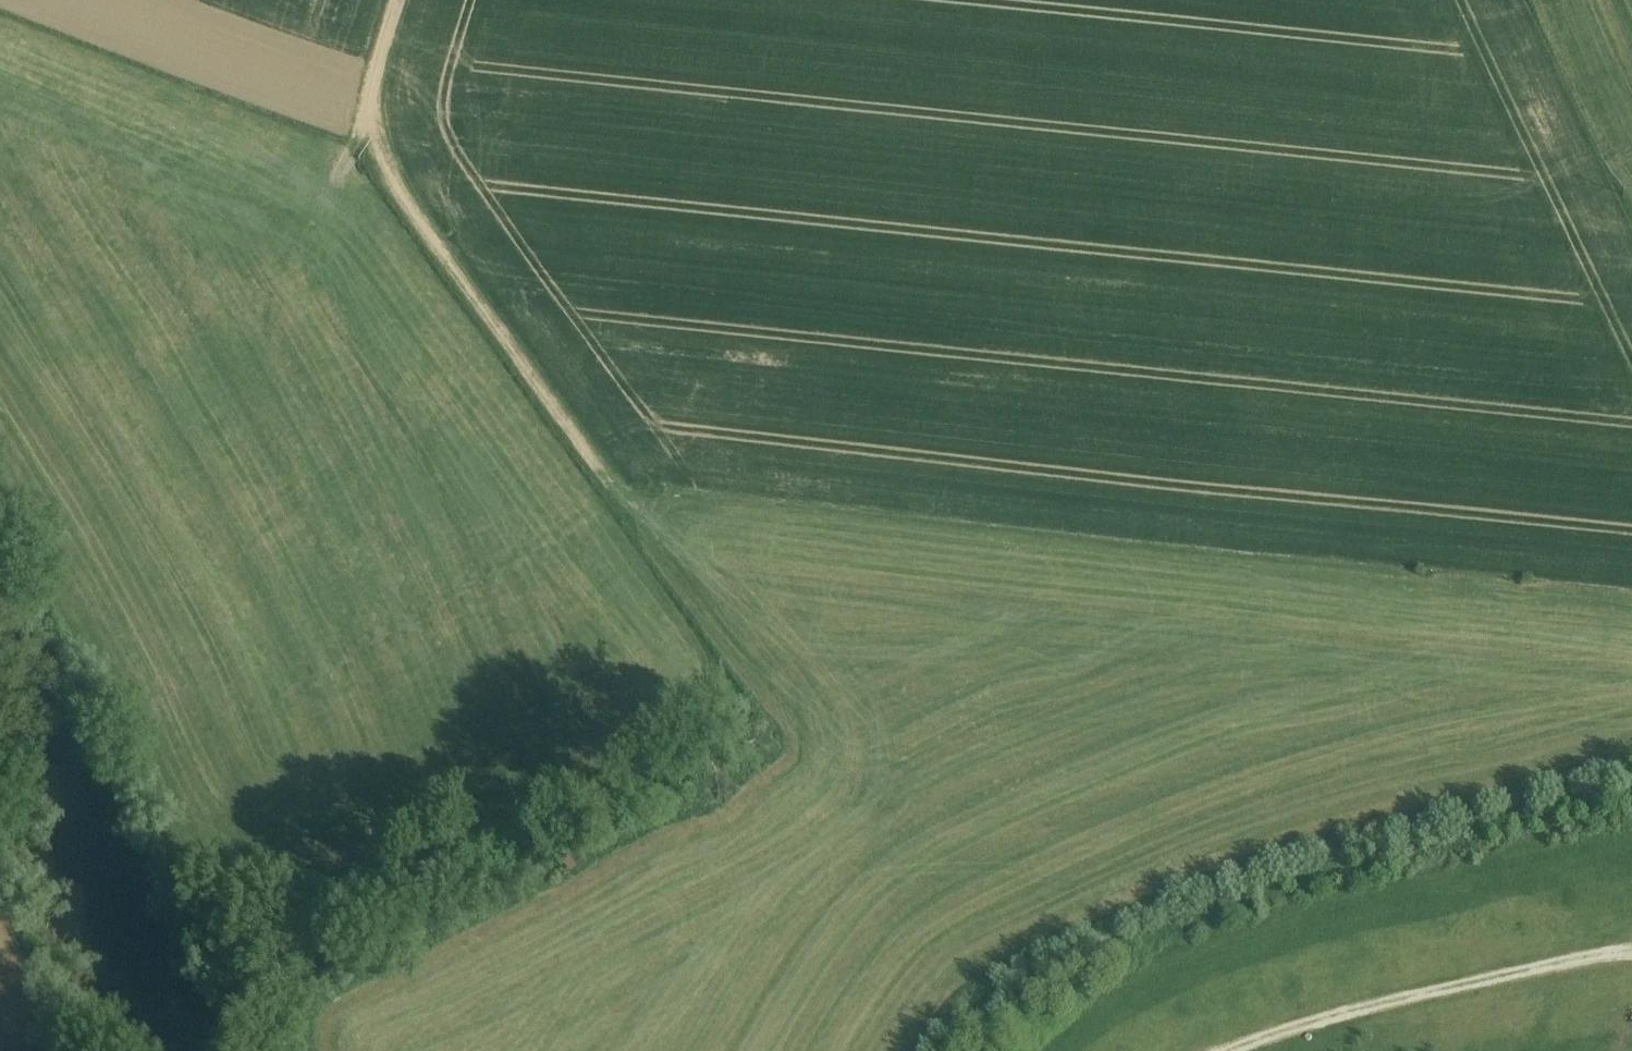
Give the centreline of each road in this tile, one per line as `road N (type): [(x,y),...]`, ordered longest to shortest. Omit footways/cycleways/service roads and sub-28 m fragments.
road 1 (track): [(1631,954),(1527,970),(1236,1050)]

